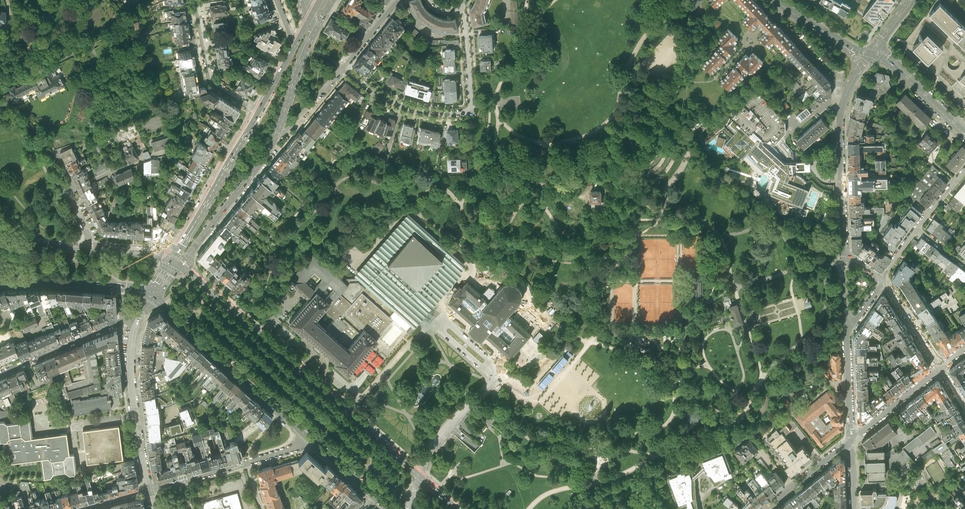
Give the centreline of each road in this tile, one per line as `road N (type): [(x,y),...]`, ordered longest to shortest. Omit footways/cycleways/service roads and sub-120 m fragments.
road 1 (primary): [(420,475),(175,264)]
road 2 (residential): [(344,68),(415,110),(469,113),(460,4)]
road 3 (primary): [(150,297),(308,437)]
road 4 (residential): [(844,256),(840,125),(856,74)]
road 5 (tertiary): [(140,311),(132,377),(148,490)]
road 6 (primary): [(258,112),(175,264)]
road 7 (residential): [(148,490),(308,437)]
road 8 (primary): [(175,264),(274,139)]
road 9 (residential): [(140,311),(0,374)]
road 10 (primary): [(0,281),(126,287),(150,297)]
road 11 (residential): [(258,112),(210,82),(196,0)]
road 12 (tertiary): [(871,53),(886,58),(964,133)]

